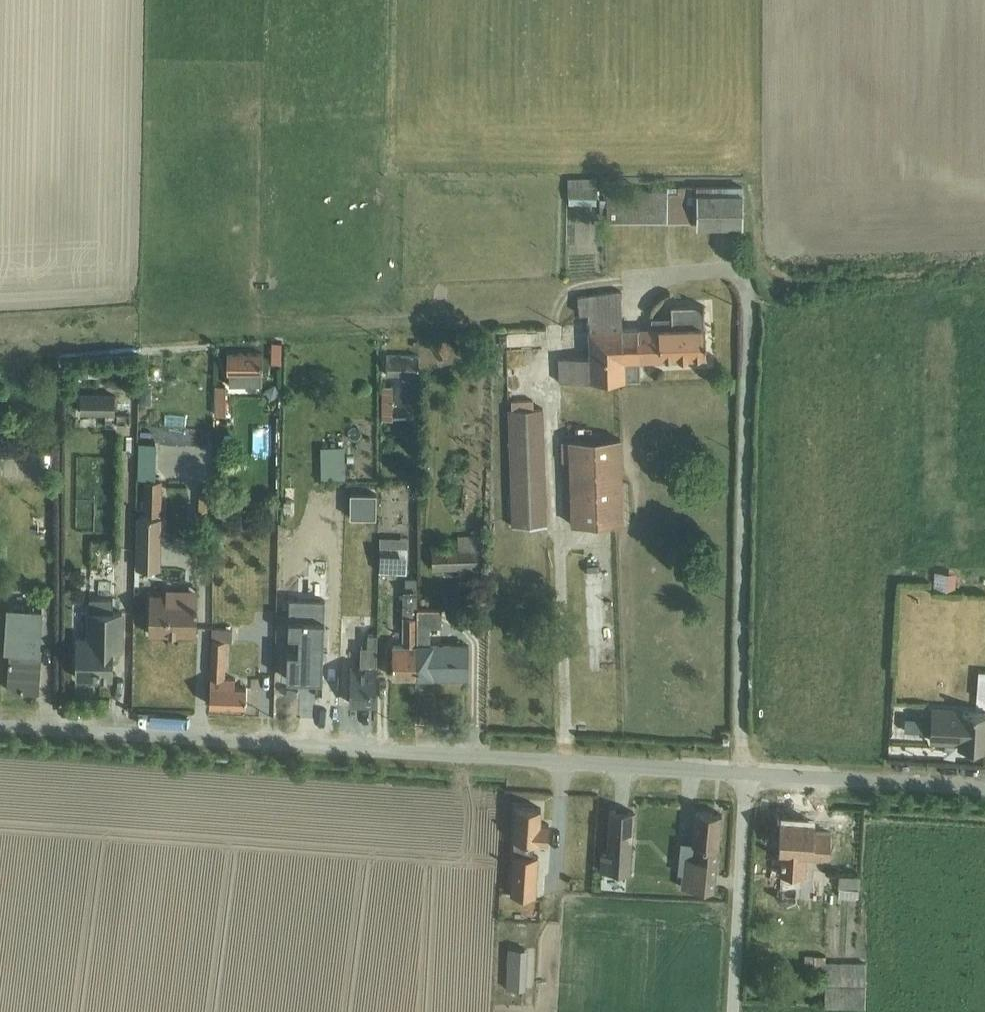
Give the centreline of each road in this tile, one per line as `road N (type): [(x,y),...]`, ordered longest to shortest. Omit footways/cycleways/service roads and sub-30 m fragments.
road 1 (unclassified): [(0,721),(742,772)]
road 2 (unclassified): [(742,772),(984,786)]
road 3 (unclassified): [(742,772),(729,1011)]

